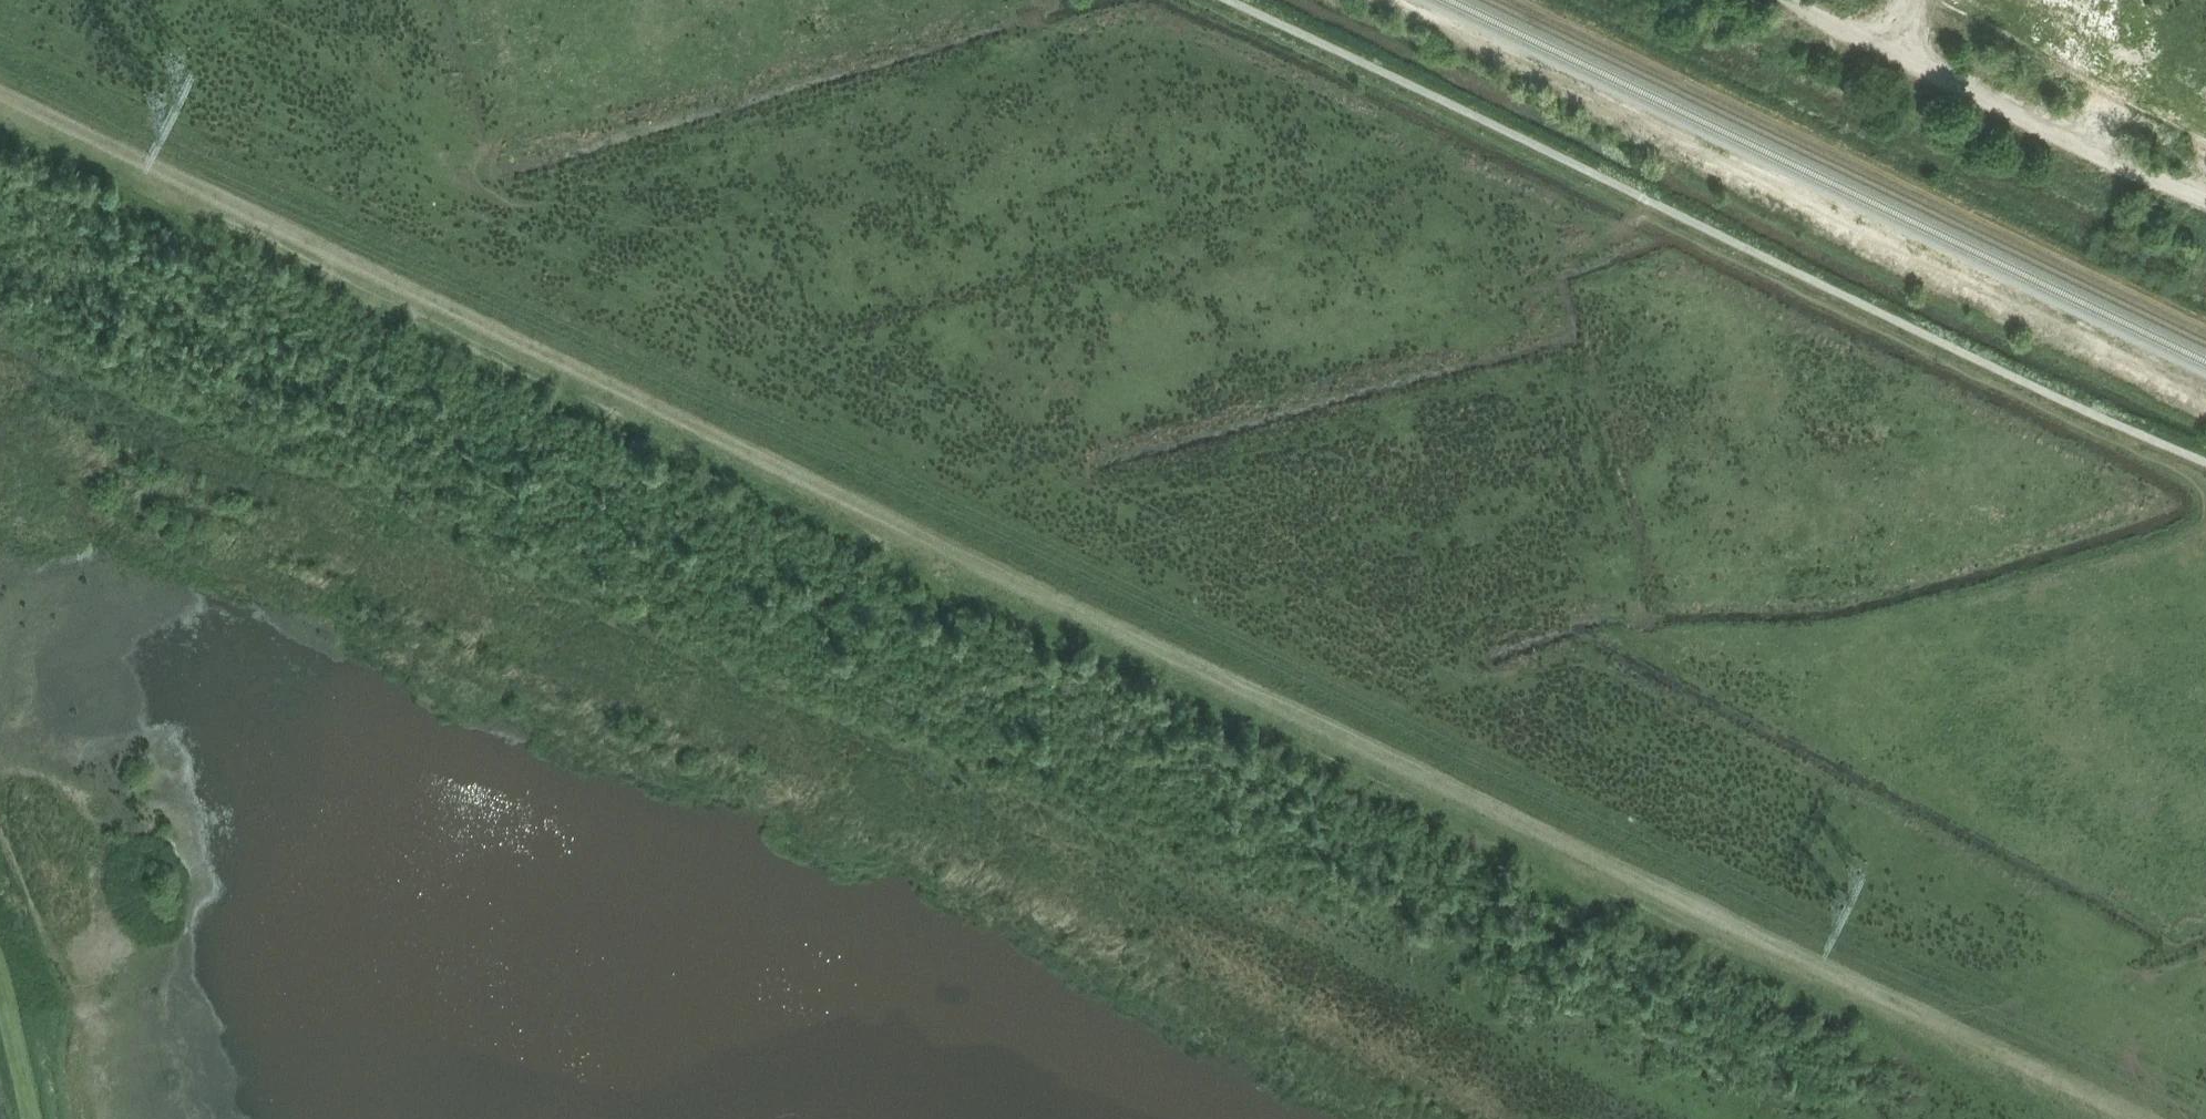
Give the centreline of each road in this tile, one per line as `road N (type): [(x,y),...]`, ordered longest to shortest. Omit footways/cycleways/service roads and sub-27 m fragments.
road 1 (track): [(1790,0),(2205,196)]
road 2 (track): [(30,1118),(0,992)]

